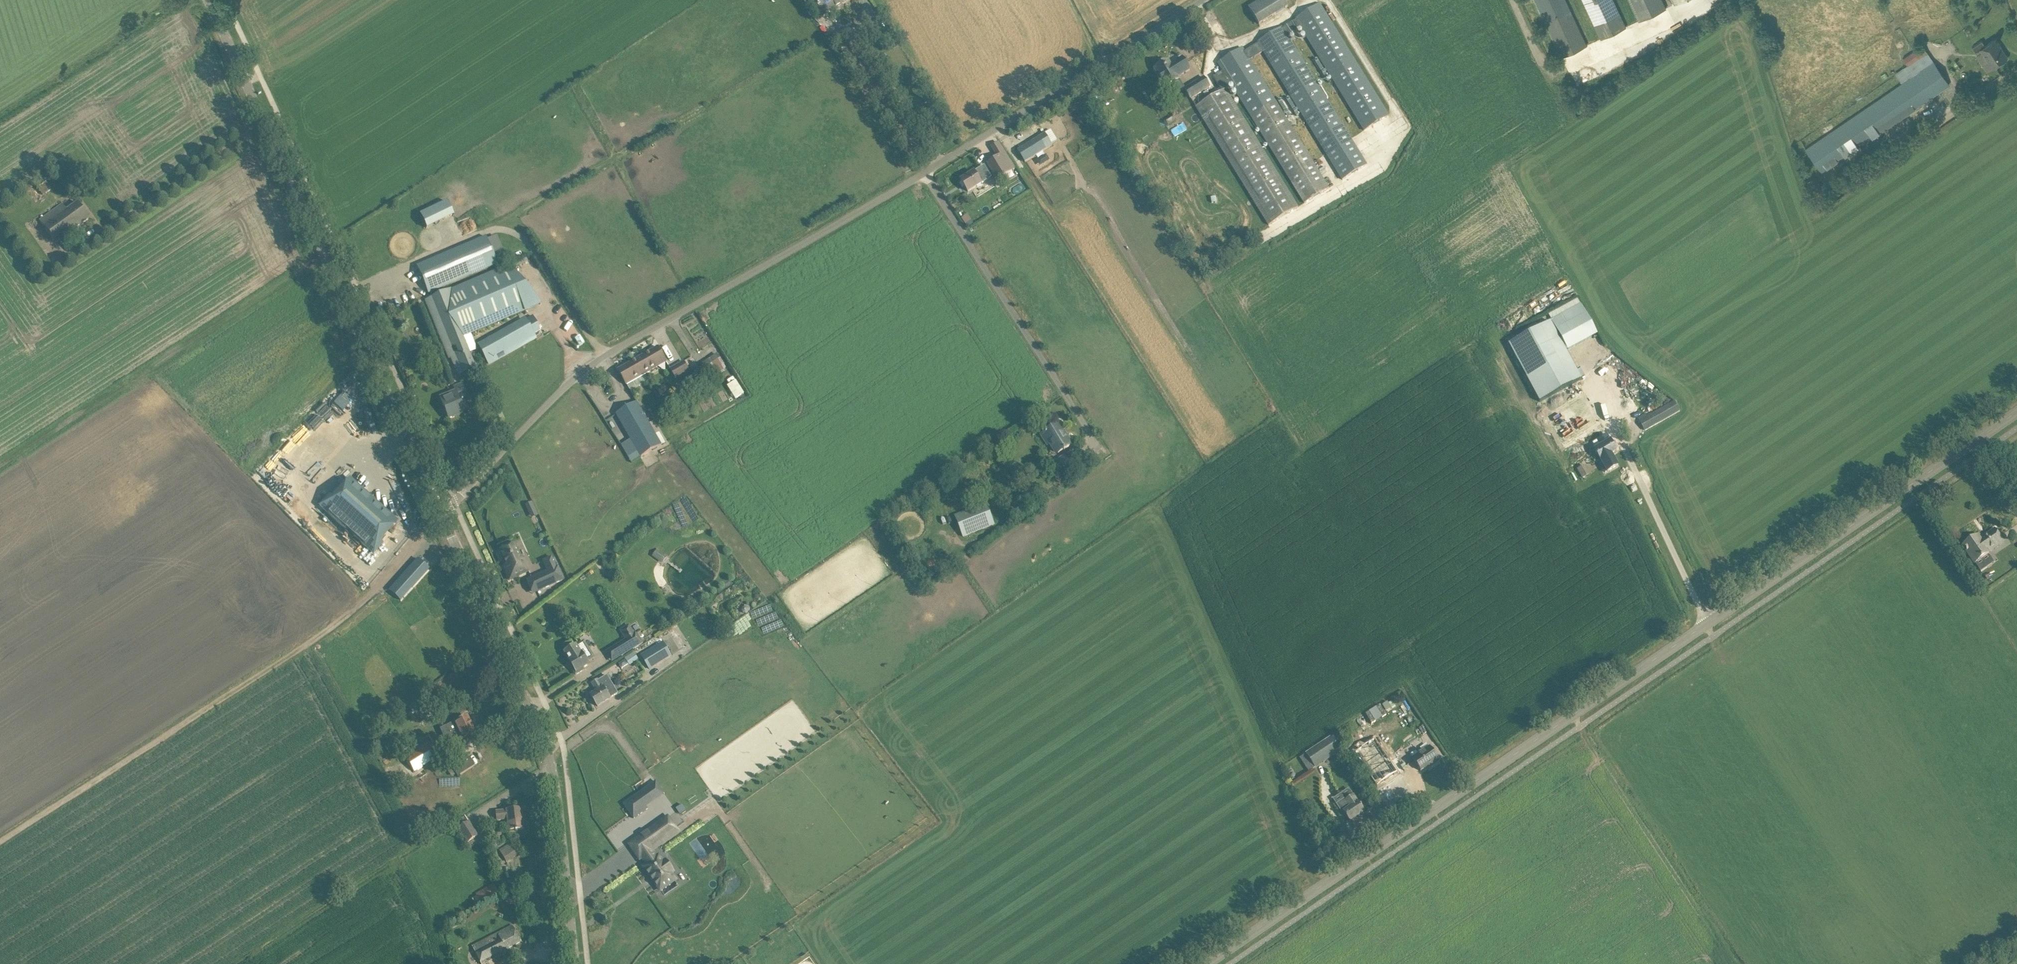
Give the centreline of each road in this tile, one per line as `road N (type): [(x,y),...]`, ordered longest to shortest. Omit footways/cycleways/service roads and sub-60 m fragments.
road 1 (tertiary): [(2016,412),(1206,963)]
road 2 (unclassified): [(441,514),(593,369),(925,176)]
road 3 (tertiary): [(441,514),(209,0)]
road 4 (track): [(0,846),(343,620),(441,514)]
road 5 (tertiary): [(574,963),(553,776),(540,732),(441,514)]
road 6 (unclassified): [(925,176),(1202,0)]
road 7 (unclassified): [(1095,446),(925,176)]

